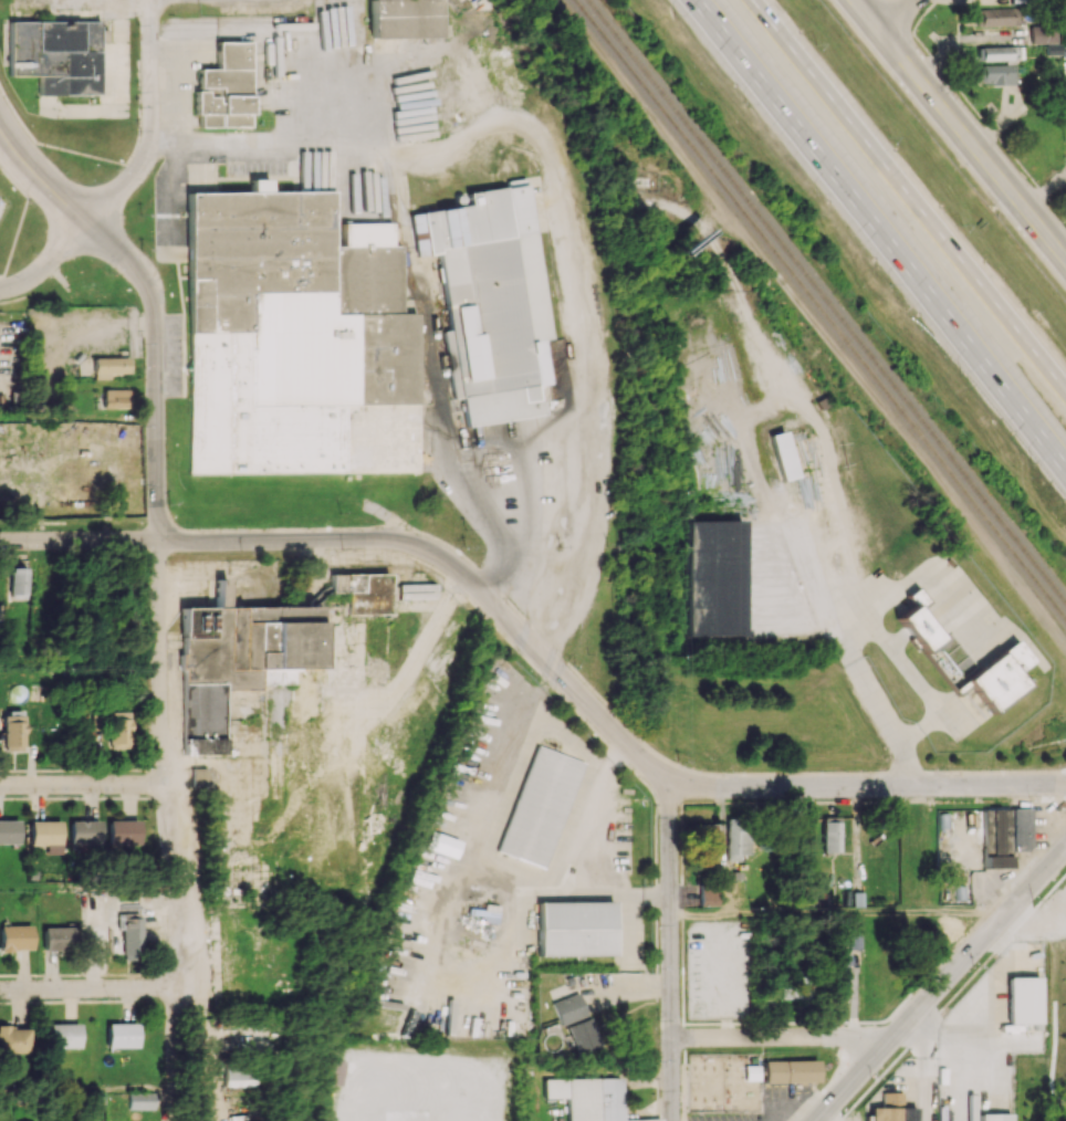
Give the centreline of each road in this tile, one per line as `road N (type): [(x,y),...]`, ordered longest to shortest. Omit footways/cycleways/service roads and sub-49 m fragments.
road 1 (track): [(564,0),(1065,642)]
road 2 (tertiary): [(1065,785),(720,787),(662,776),(463,574),(420,546)]
road 3 (motorway): [(694,0),(1065,470)]
road 4 (residential): [(157,539),(161,759),(179,871),(176,1120)]
road 5 (motorway): [(1065,392),(752,0)]
road 6 (tertiary): [(1065,847),(817,1120)]
road 7 (tertiary): [(85,222),(145,284),(154,304),(157,539)]
road 8 (residential): [(670,778),(672,1120)]
road 9 (secondary): [(856,0),(1065,256)]
road 10 (tertiary): [(420,546),(386,538),(157,539)]
road 11 (residential): [(149,0),(145,158),(85,222)]
road 12 (residential): [(890,1040),(671,1037)]
road 13 (residential): [(179,989),(0,991)]
road 14 (residential): [(164,785),(0,785)]
road 15 (residential): [(157,539),(0,541)]
road 16 (tertiary): [(85,222),(0,130)]

